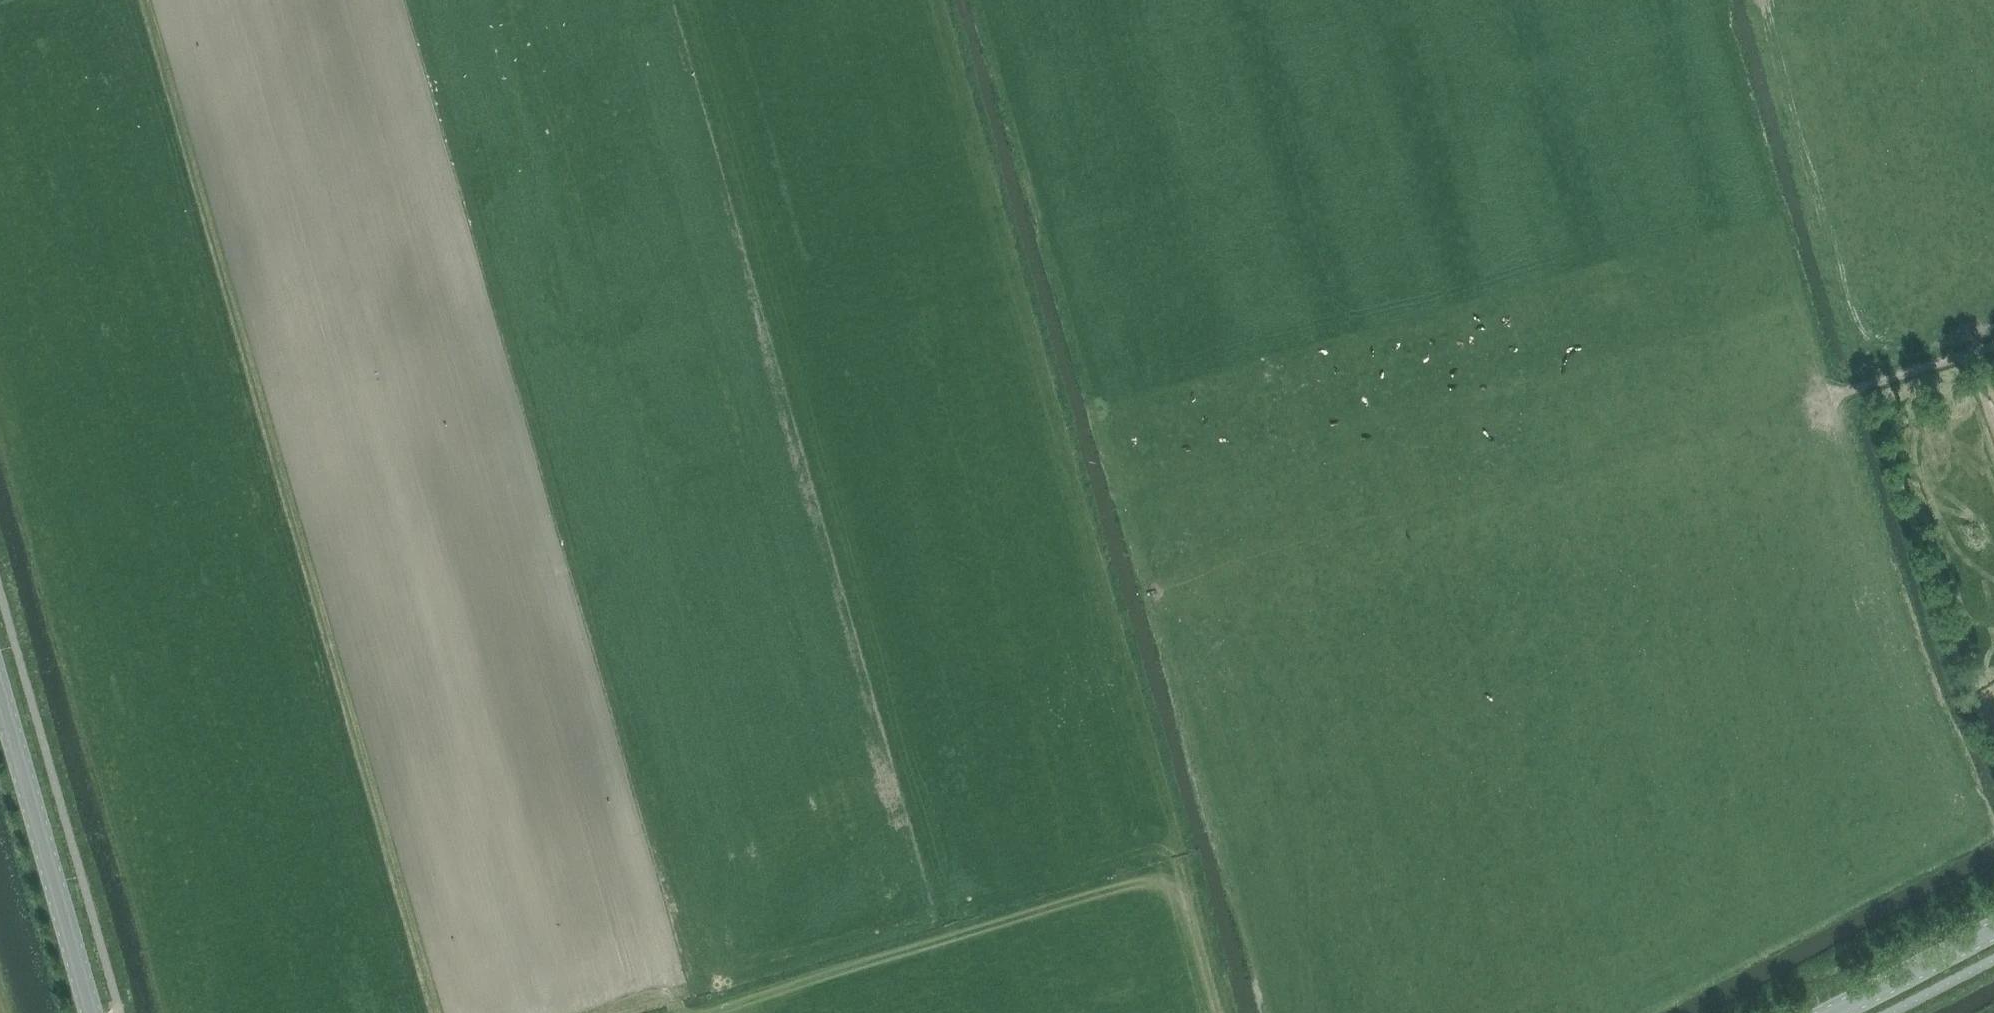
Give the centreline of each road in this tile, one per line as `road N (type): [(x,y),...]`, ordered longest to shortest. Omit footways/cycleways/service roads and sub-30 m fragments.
road 1 (tertiary): [(93,1012),(0,690)]
road 2 (tertiary): [(1834,1012),(1993,930)]

